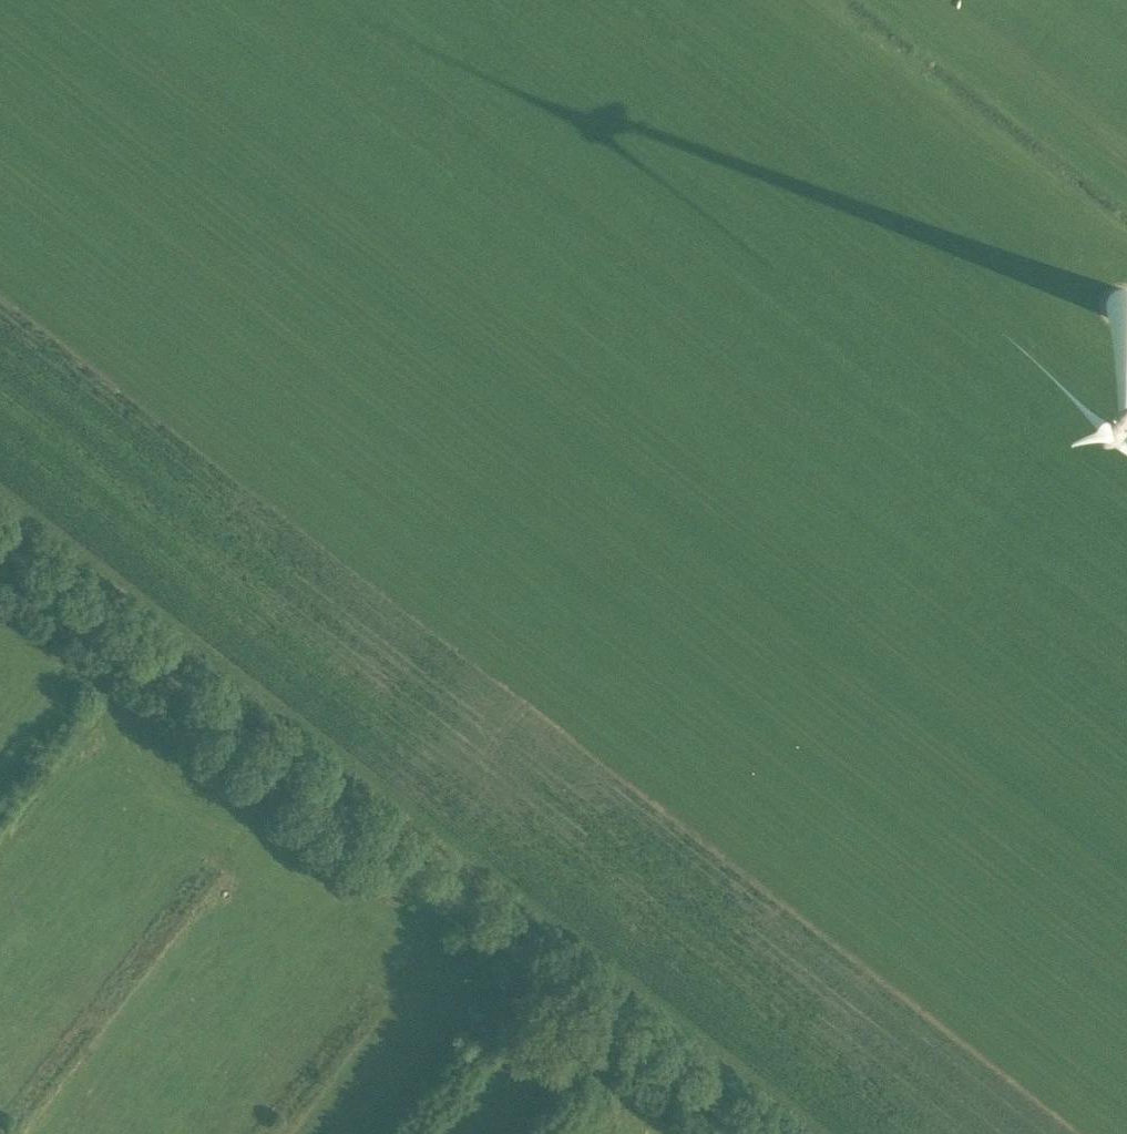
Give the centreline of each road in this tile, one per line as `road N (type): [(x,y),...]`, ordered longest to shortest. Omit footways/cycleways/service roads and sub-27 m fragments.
road 1 (unclassified): [(755,1133),(0,546)]

